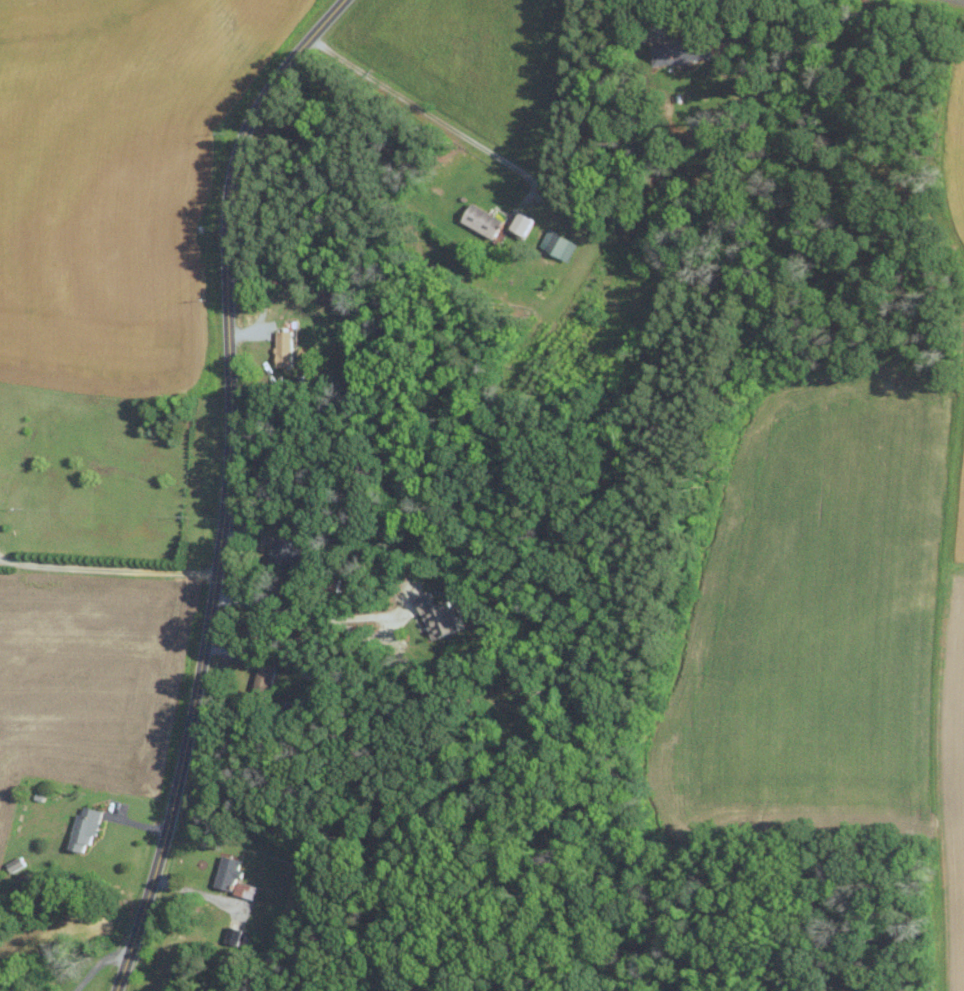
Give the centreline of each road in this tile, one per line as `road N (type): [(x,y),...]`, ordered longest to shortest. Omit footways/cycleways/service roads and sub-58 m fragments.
road 1 (residential): [(115,990),(162,843),(215,573),(228,454),(227,203),(234,160),(266,94),(344,0)]

